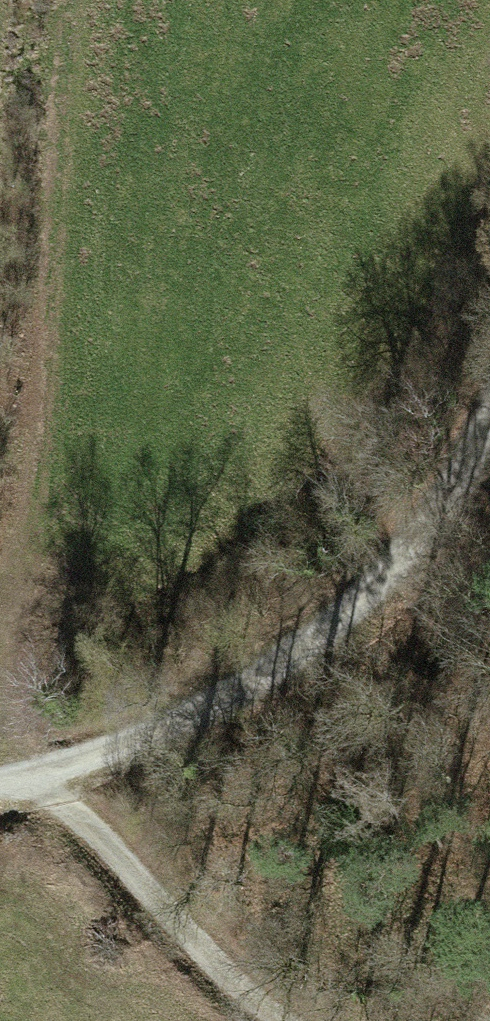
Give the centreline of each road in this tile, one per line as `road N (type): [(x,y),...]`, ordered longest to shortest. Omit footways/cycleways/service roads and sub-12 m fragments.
road 1 (track): [(32,778),(17,761),(42,0)]
road 2 (track): [(489,403),(473,449),(398,565),(306,648),(130,740),(32,778)]
road 3 (track): [(32,778),(290,1020)]

